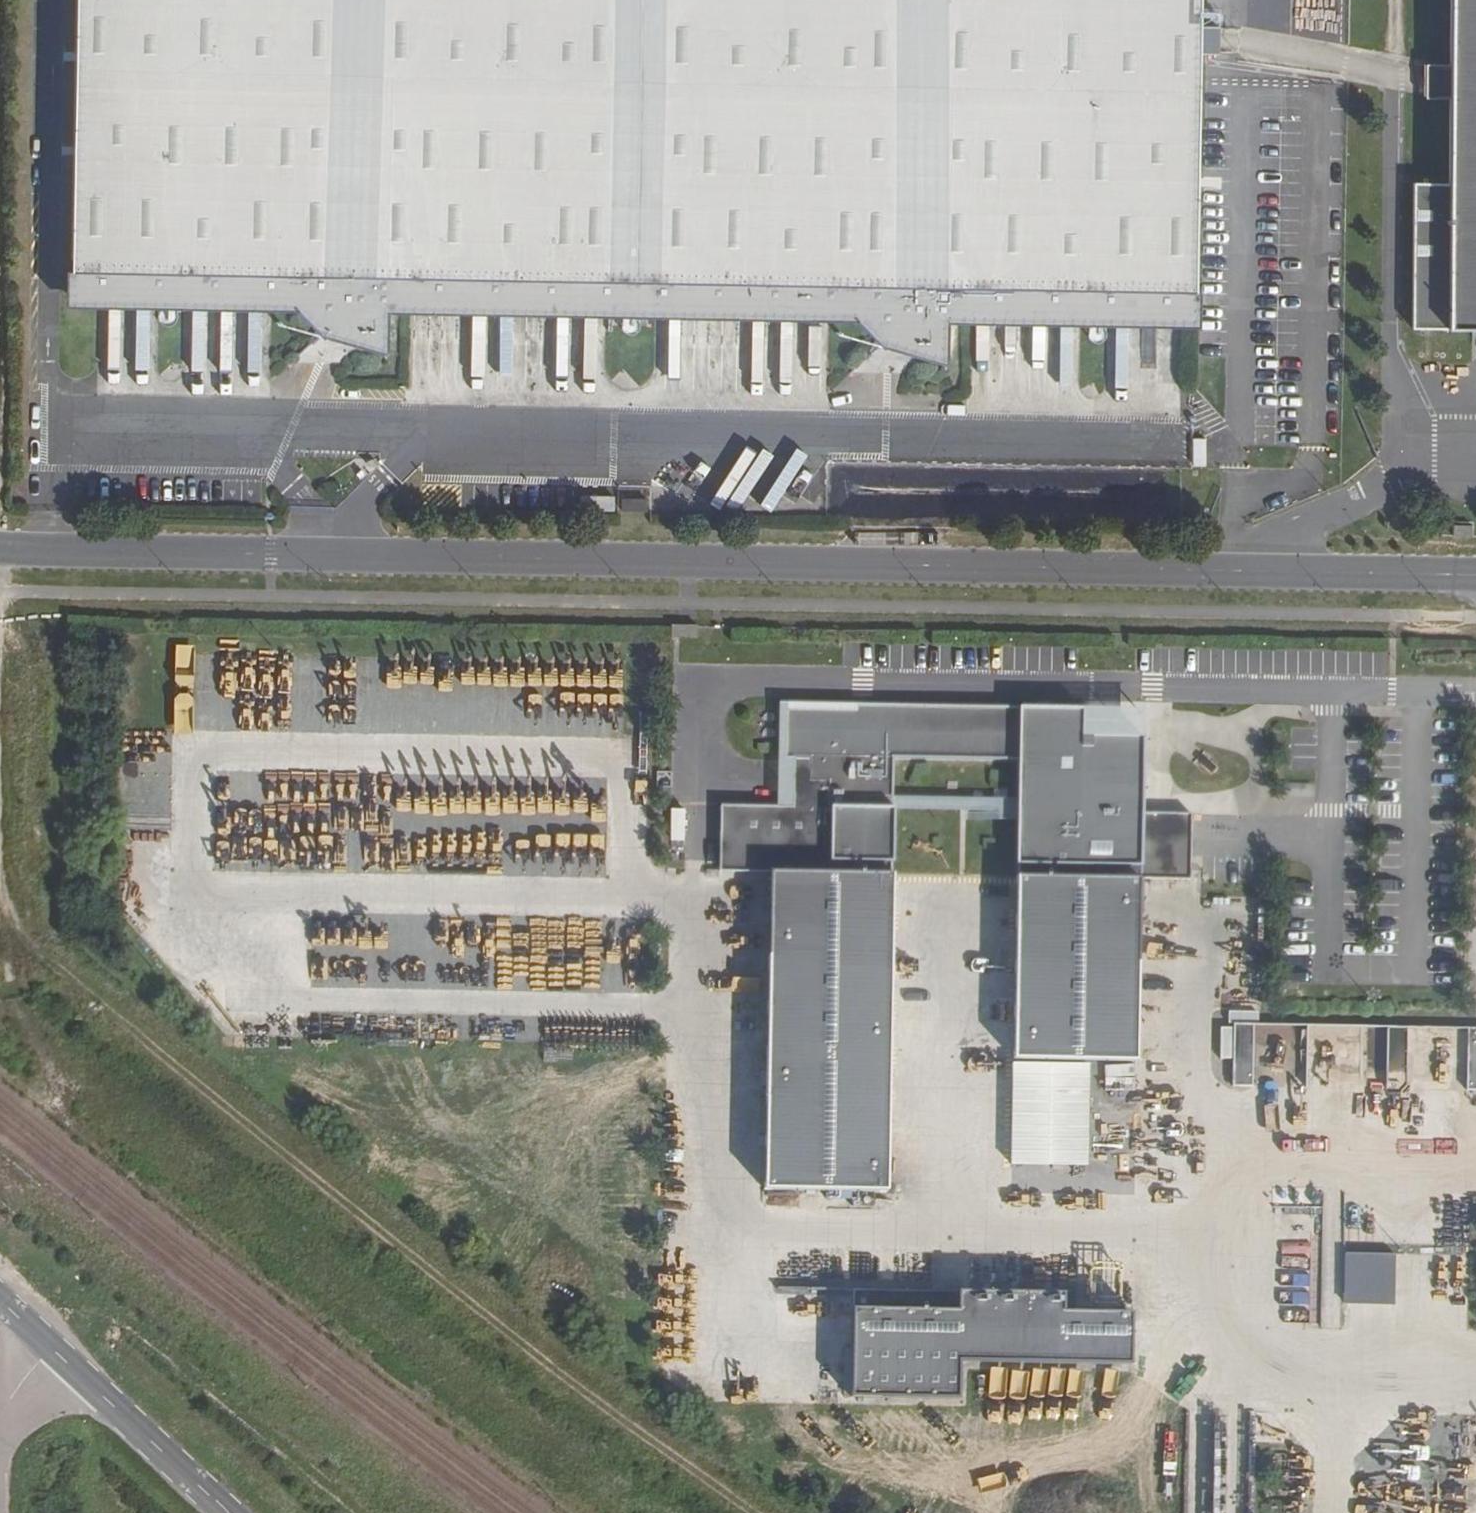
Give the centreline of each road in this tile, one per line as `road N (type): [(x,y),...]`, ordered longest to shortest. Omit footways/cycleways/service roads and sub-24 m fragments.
road 1 (unclassified): [(1475,574),(0,548)]
road 2 (unclassified): [(50,1351),(225,1512)]

